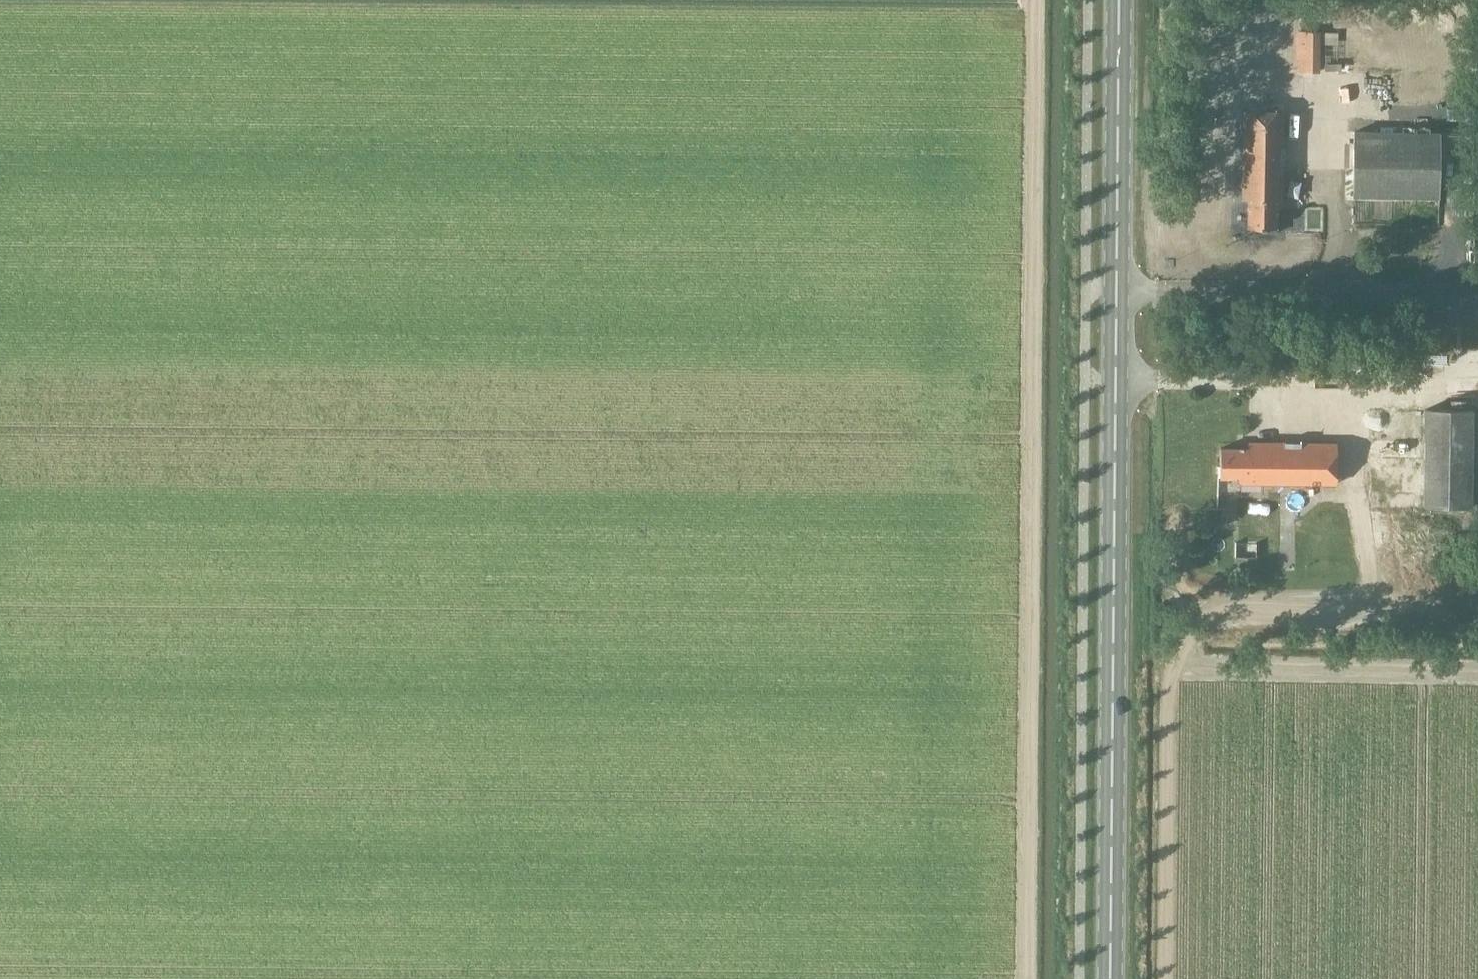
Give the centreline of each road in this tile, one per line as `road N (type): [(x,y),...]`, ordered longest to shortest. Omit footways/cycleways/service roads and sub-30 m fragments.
road 1 (secondary): [(1110,978),(1119,0)]

